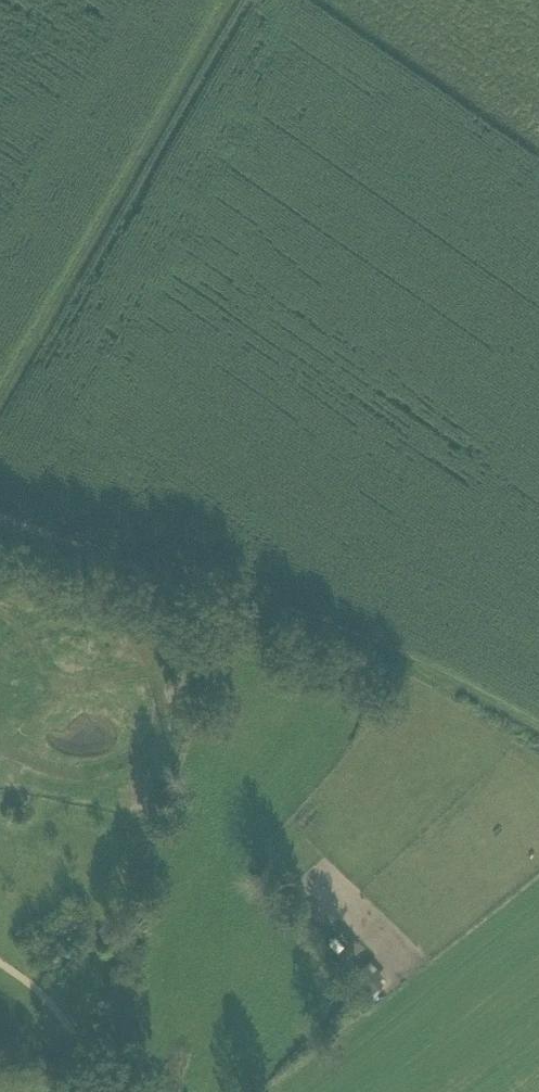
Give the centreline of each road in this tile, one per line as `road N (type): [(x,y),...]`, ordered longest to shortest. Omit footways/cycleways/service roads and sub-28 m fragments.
road 1 (track): [(538,735),(463,683),(0,526)]
road 2 (track): [(0,406),(227,0)]

